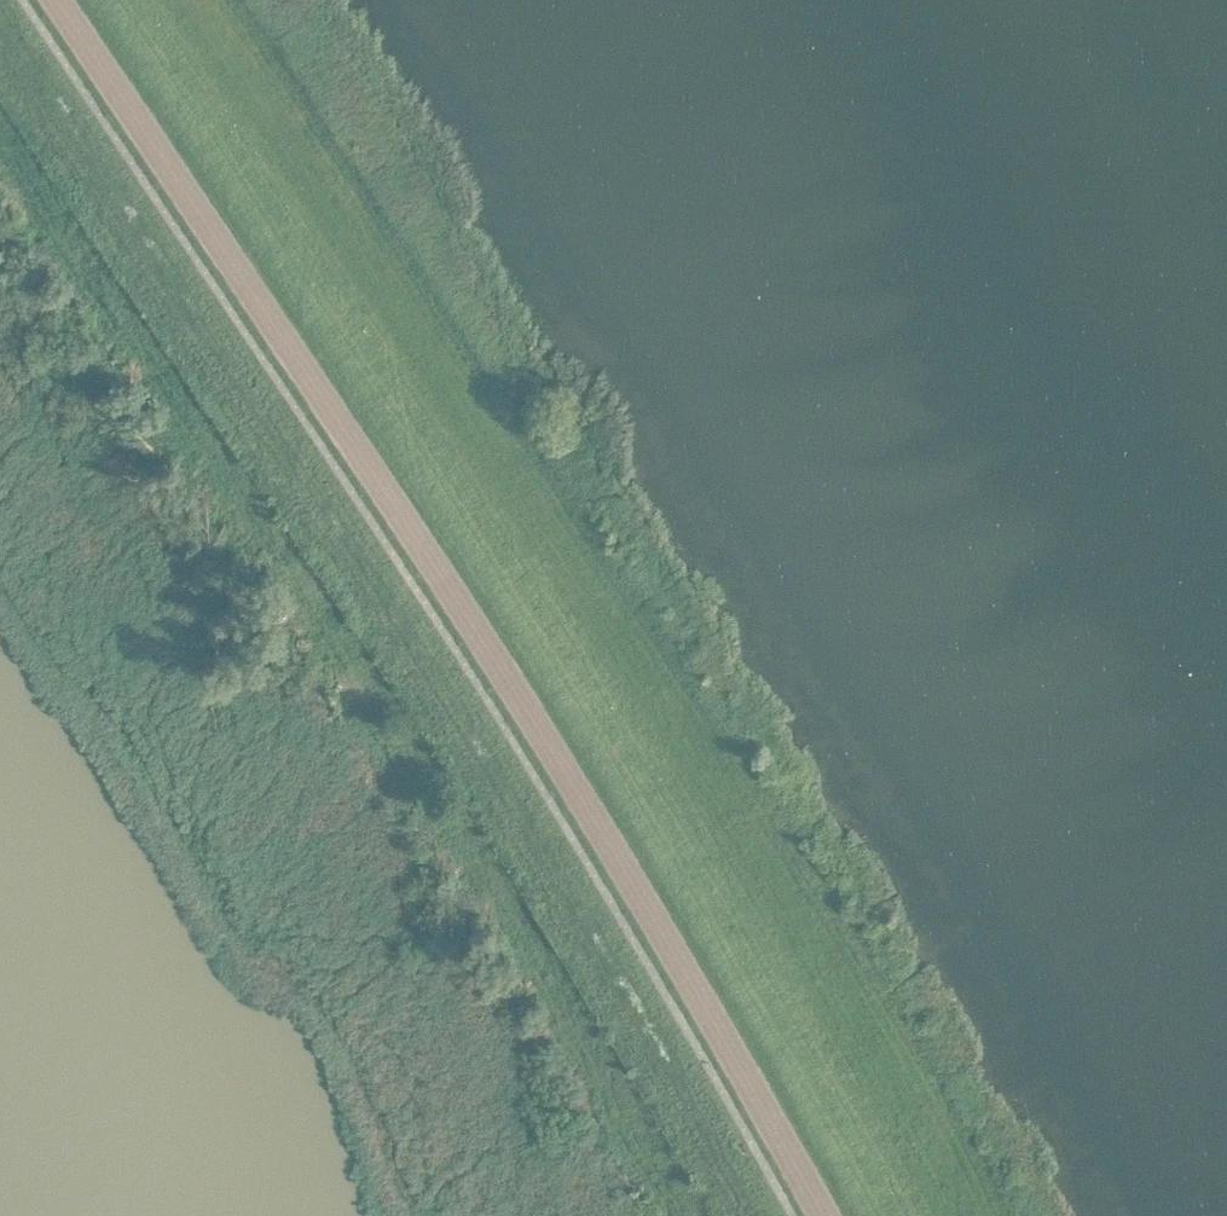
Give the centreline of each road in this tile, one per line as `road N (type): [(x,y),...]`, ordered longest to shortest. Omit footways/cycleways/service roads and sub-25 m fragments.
road 1 (tertiary): [(820,1215),(480,642),(55,0)]

